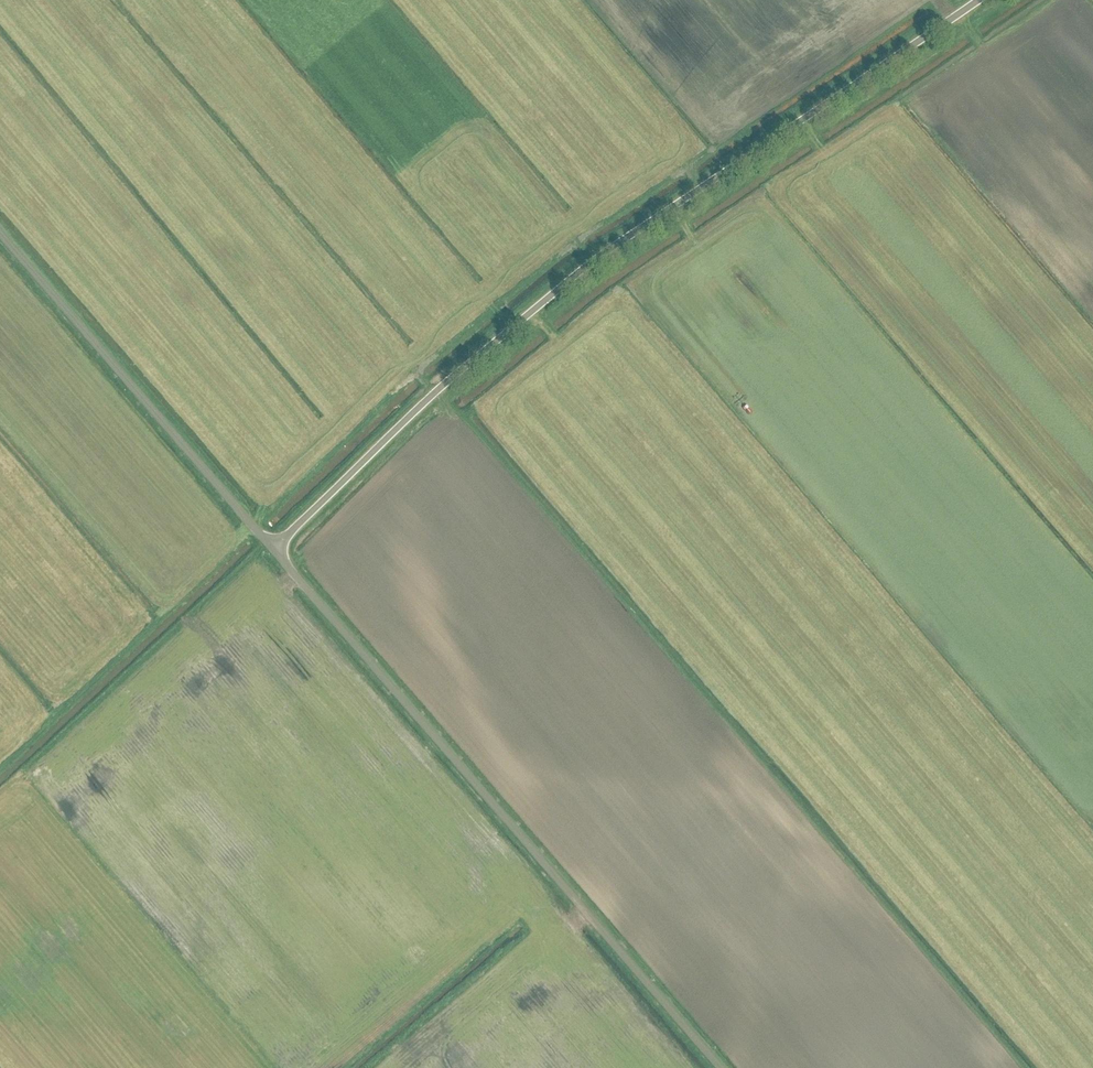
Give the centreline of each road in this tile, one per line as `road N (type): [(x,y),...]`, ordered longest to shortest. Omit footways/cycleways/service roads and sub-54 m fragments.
road 1 (unclassified): [(273,550),(447,383),(582,270),(978,0)]
road 2 (unclassified): [(719,1067),(273,550)]
road 3 (unclassified): [(273,550),(0,234)]

